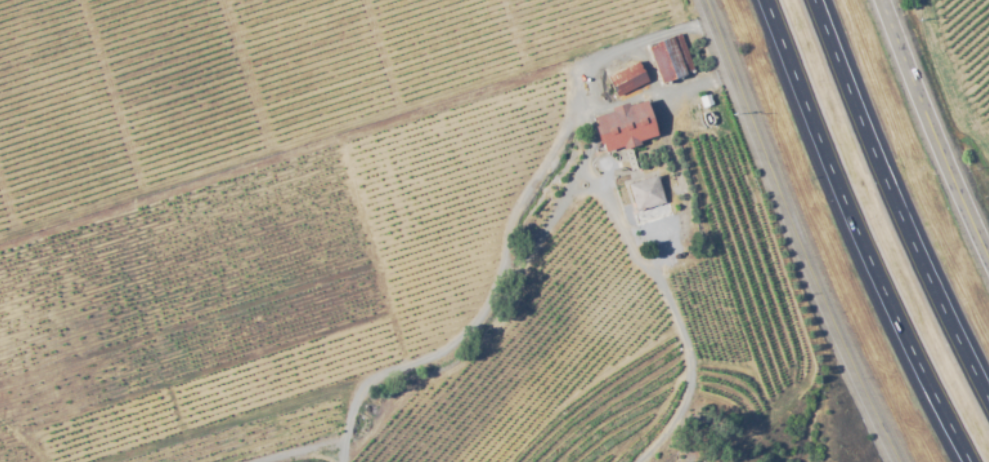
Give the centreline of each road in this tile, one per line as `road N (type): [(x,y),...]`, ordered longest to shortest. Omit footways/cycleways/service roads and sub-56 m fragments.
road 1 (motorway): [(766,0),(868,252),(973,461)]
road 2 (tertiary): [(703,0),(907,461)]
road 3 (motorway): [(988,390),(921,254),(820,0)]
road 4 (tertiary): [(885,0),(988,264)]
road 5 (residential): [(714,31),(589,70)]

